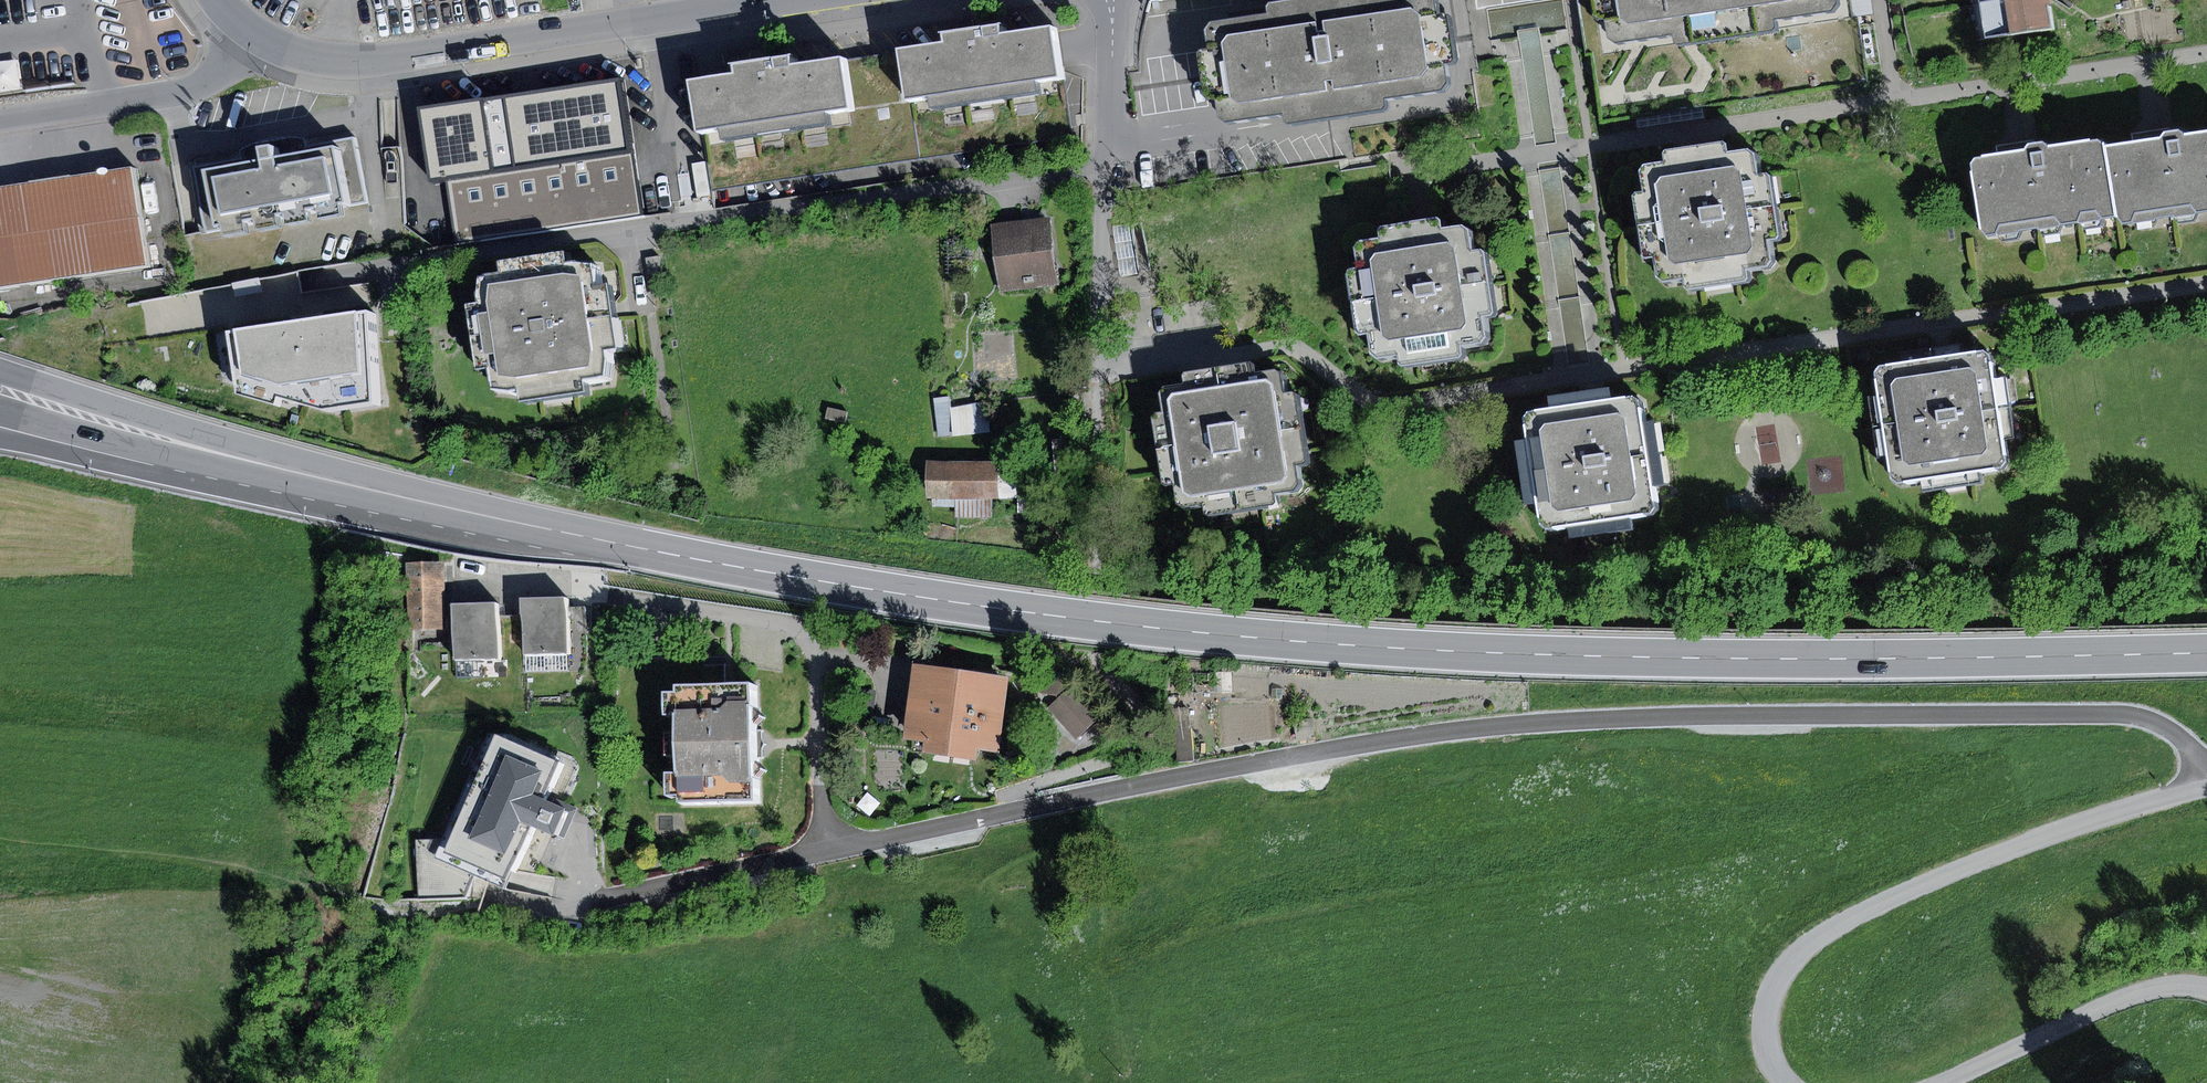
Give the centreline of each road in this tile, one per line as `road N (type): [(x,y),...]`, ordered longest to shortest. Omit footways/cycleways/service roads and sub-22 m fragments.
road 1 (primary): [(376,493),(913,595),(1303,642),(1766,659),(2206,653)]
road 2 (residential): [(2206,788),(2195,753),(2165,730),(2098,715),(1641,715),(1524,723),(1003,816)]
road 3 (track): [(2206,788),(1982,861),(1815,942),(1775,1002),(1776,1074),(1791,1082)]
road 4 (residential): [(247,30),(308,57),(368,65),(794,0)]
road 5 (residential): [(1003,816),(613,897)]
road 6 (primary): [(376,493),(0,377)]
road 7 (residential): [(1100,590),(1099,654),(1138,704),(1135,743),(1007,797),(1003,816)]
road 8 (residential): [(247,30),(210,80),(0,119)]
road 9 (track): [(1951,1082),(2135,998),(2206,996)]
road 10 (primary): [(175,458),(376,493)]
road 11 (primary): [(0,410),(175,458)]
road 12 (unclassified): [(0,439),(111,463),(175,458)]
road 13 (residential): [(1109,0),(1105,168)]

